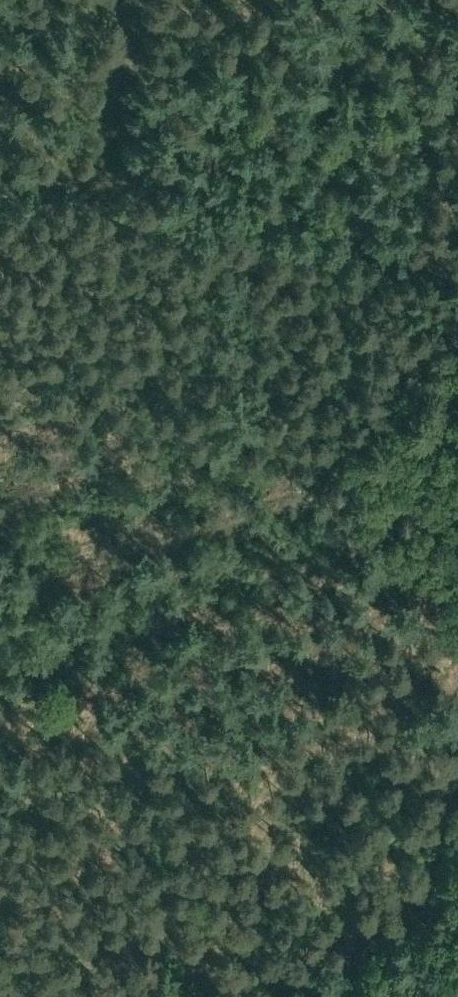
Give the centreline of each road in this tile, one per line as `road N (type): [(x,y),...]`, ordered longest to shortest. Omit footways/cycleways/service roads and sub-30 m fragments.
road 1 (track): [(143,0),(130,202),(0,198)]
road 2 (track): [(457,783),(427,882),(404,918),(327,996)]

